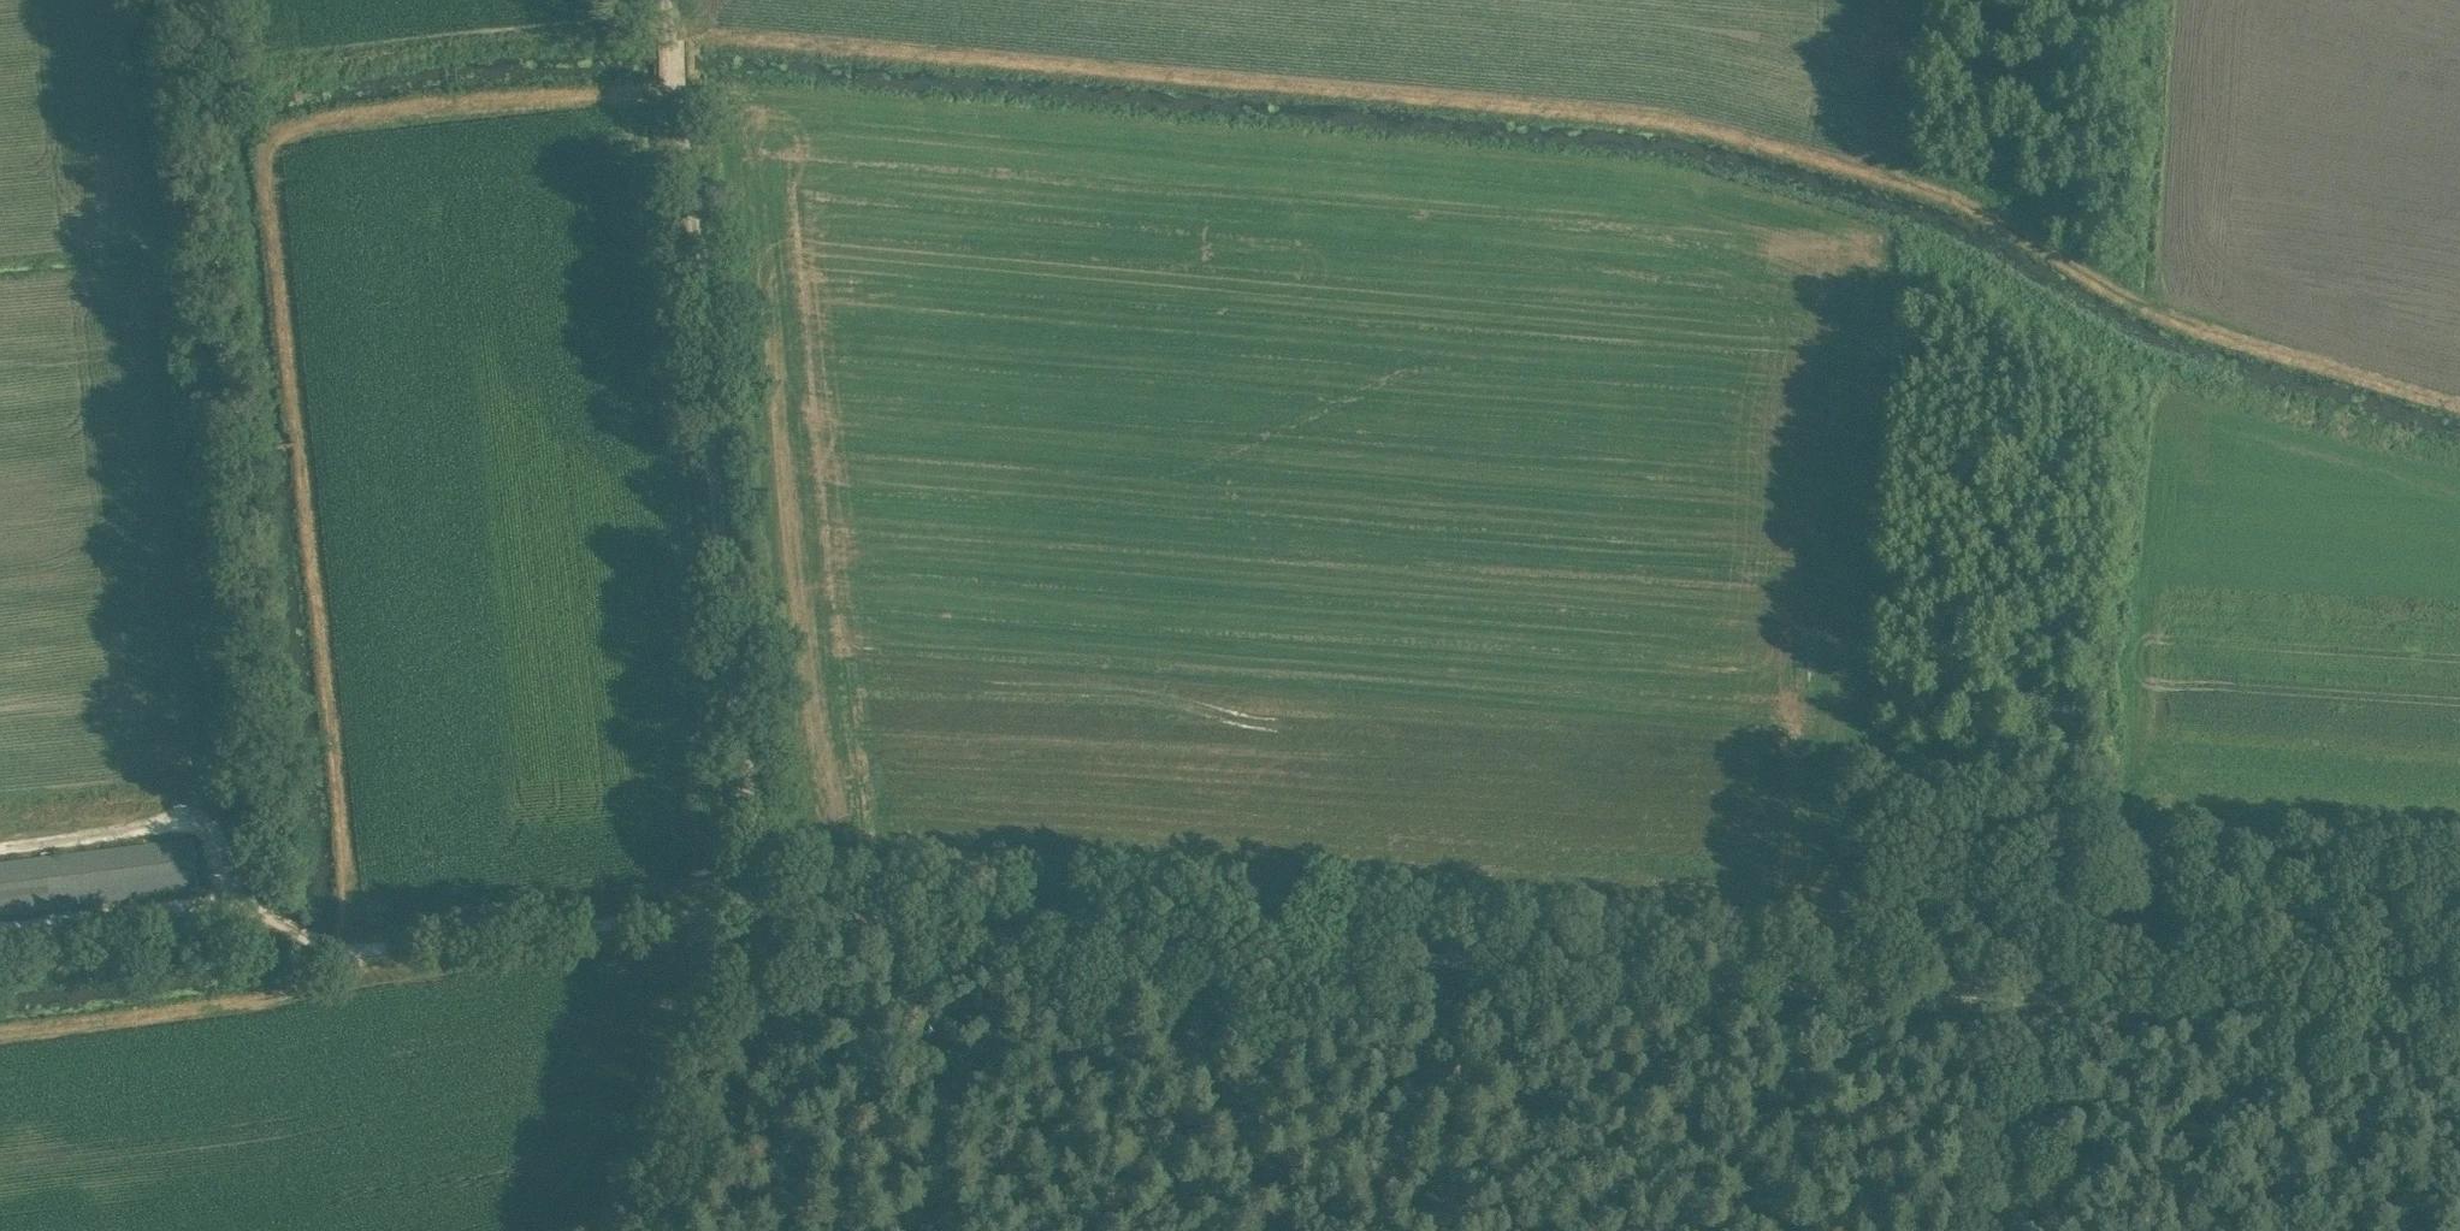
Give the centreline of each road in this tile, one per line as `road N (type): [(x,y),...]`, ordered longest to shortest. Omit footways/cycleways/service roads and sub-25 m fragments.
road 1 (track): [(2459,1037),(2054,1001),(1330,958),(751,901),(717,914),(618,1230)]
road 2 (track): [(333,946),(341,919),(333,782),(275,285),(268,125),(434,98),(637,84),(679,88)]
road 3 (track): [(679,88),(757,819),(760,871),(751,901)]
road 4 (track): [(2002,1230),(2054,1001)]

